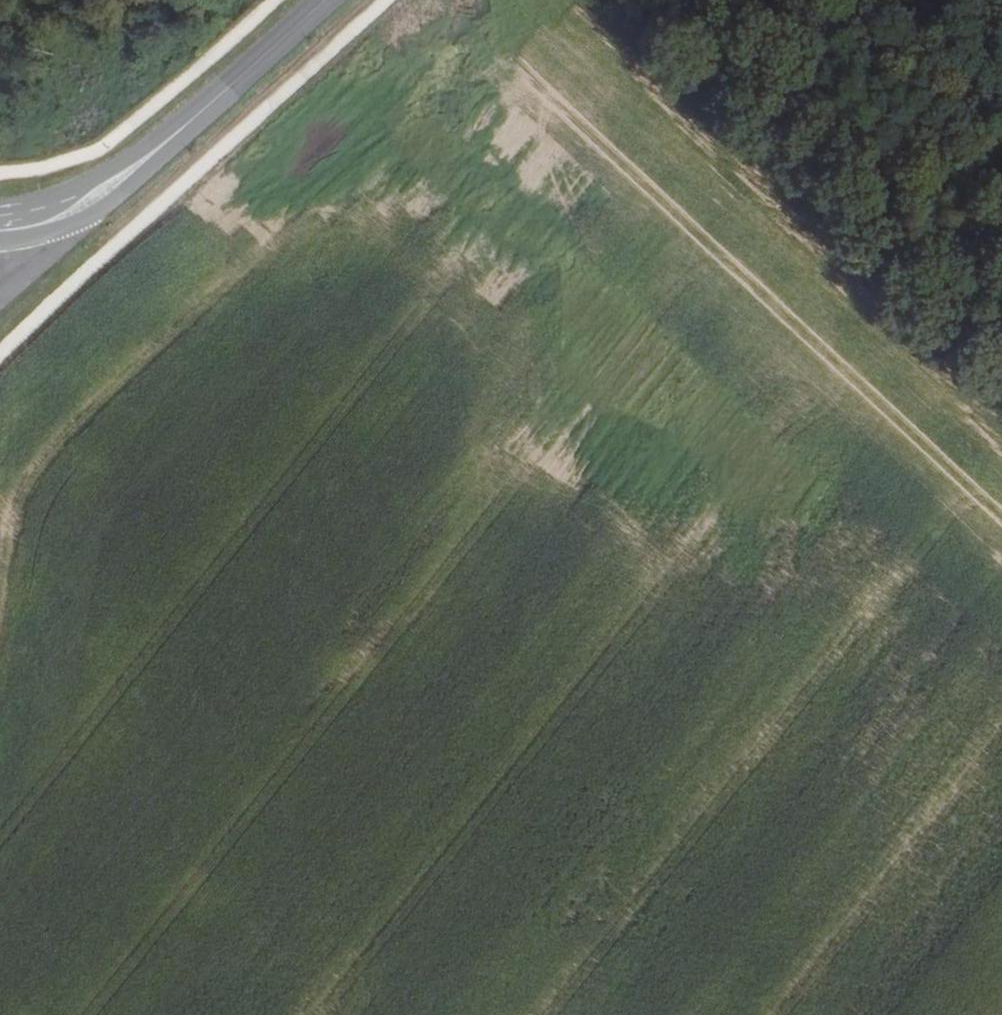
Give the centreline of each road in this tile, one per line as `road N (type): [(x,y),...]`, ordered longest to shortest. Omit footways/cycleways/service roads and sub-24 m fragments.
road 1 (track): [(691,0),(1001,236)]
road 2 (tertiary): [(324,0),(112,190),(22,231)]

